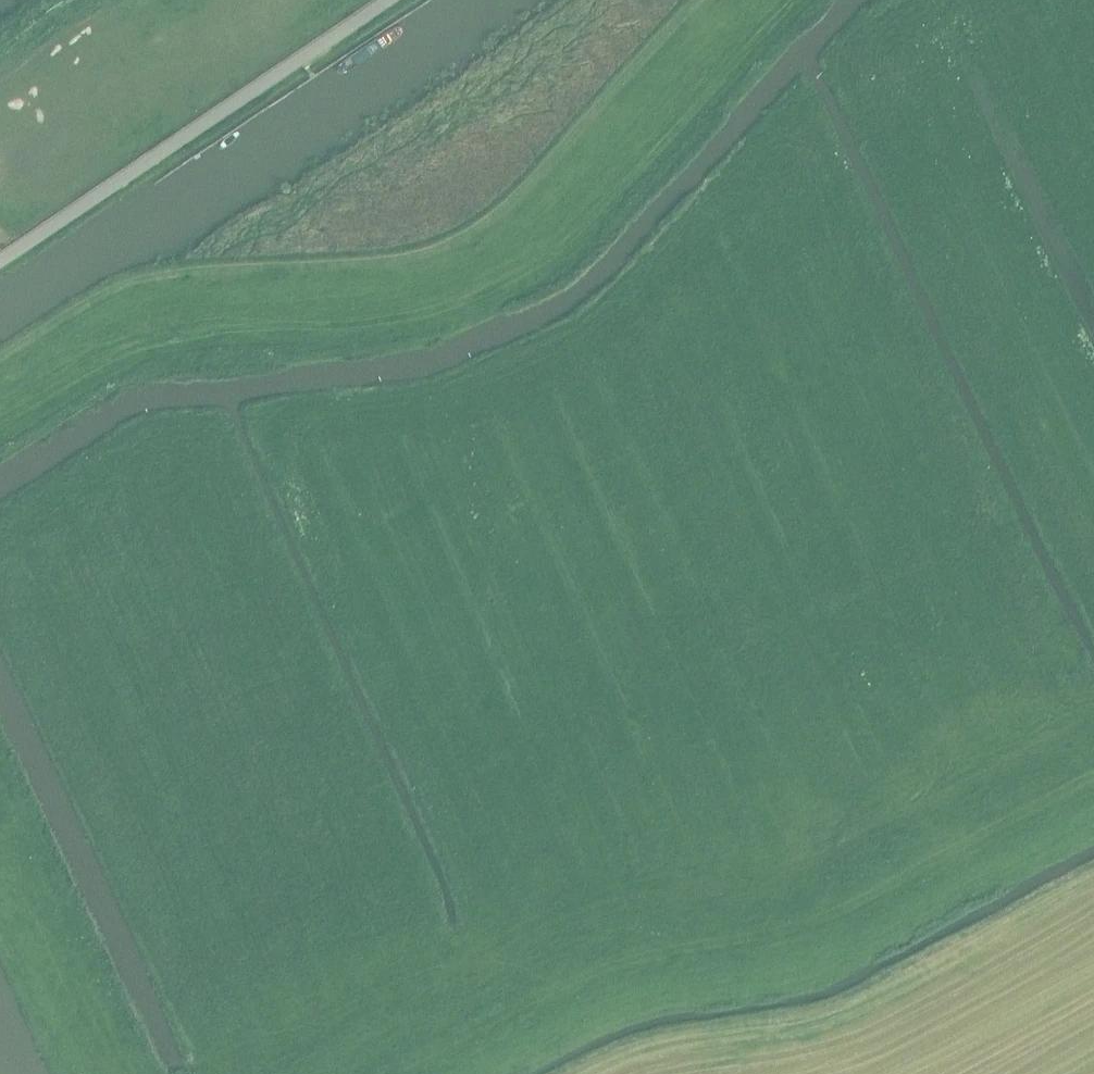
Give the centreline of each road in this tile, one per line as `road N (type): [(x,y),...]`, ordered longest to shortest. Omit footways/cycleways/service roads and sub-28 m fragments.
road 1 (track): [(395,1073),(586,973),(791,937),(1093,786)]
road 2 (unclassified): [(388,0),(0,263)]

